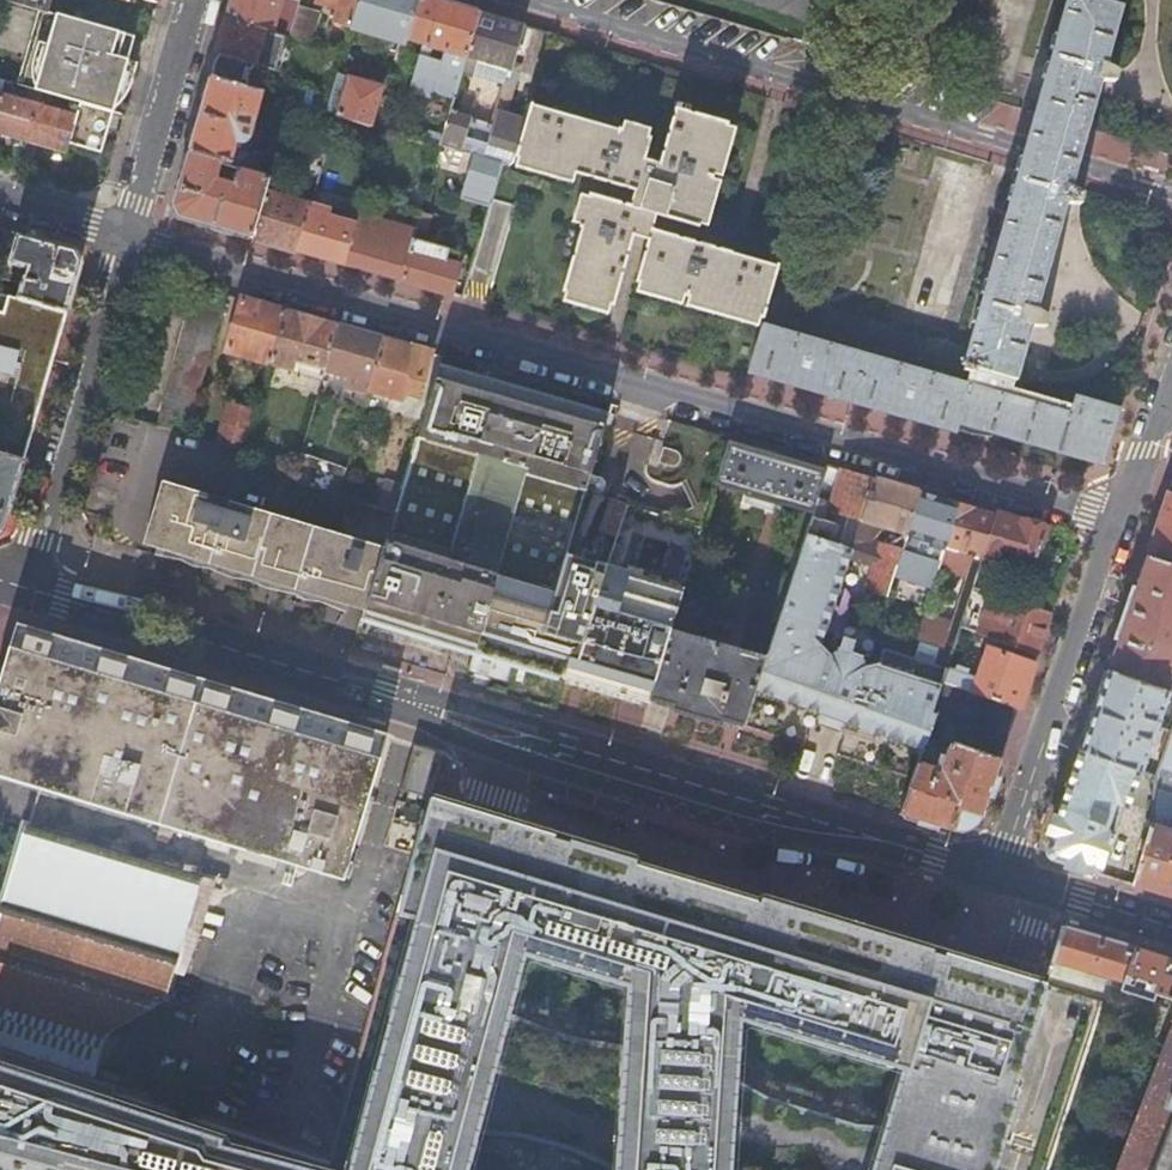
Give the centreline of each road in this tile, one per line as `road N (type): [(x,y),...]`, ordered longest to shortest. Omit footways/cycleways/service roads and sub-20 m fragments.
road 1 (residential): [(1120,519),(127,237)]
road 2 (secondary): [(1003,875),(26,585)]
road 3 (residential): [(1171,188),(532,0)]
road 4 (residential): [(1003,875),(1120,519)]
road 5 (residential): [(26,585),(127,237)]
road 6 (residential): [(127,237),(196,0)]
road 7 (secondary): [(1171,926),(1003,875)]
road 8 (residential): [(1120,519),(1166,387)]
road 9 (residential): [(127,237),(0,196)]

